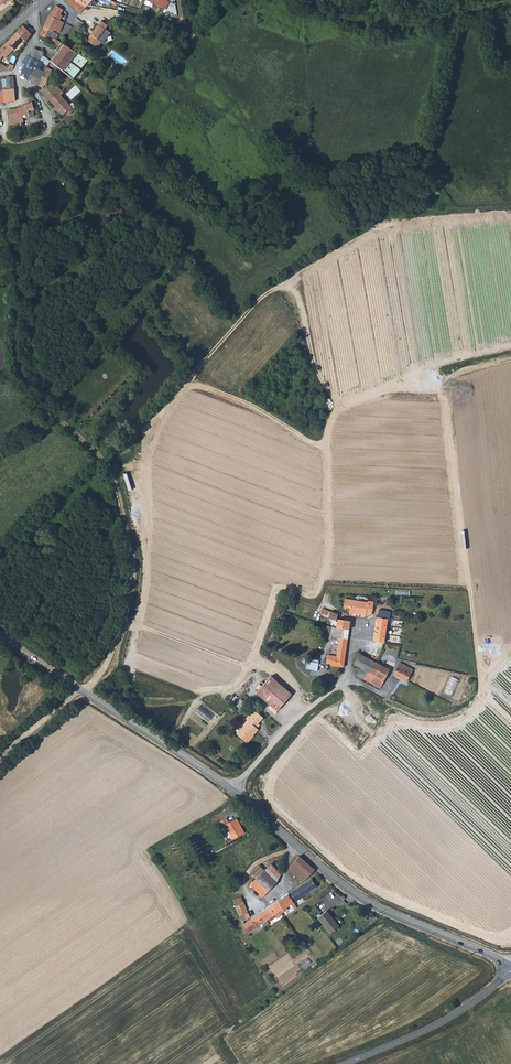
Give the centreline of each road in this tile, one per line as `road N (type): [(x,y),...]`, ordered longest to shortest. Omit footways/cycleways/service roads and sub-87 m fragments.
road 1 (tertiary): [(0,634),(235,788),(363,900),(510,967)]
road 2 (track): [(0,202),(24,212),(20,373),(108,464),(128,540),(128,614),(99,673),(80,689)]
road 3 (track): [(128,540),(149,520),(144,444),(155,418),(259,299),(314,265)]
road 4 (tertiary): [(345,1063),(439,1023),(510,969)]

